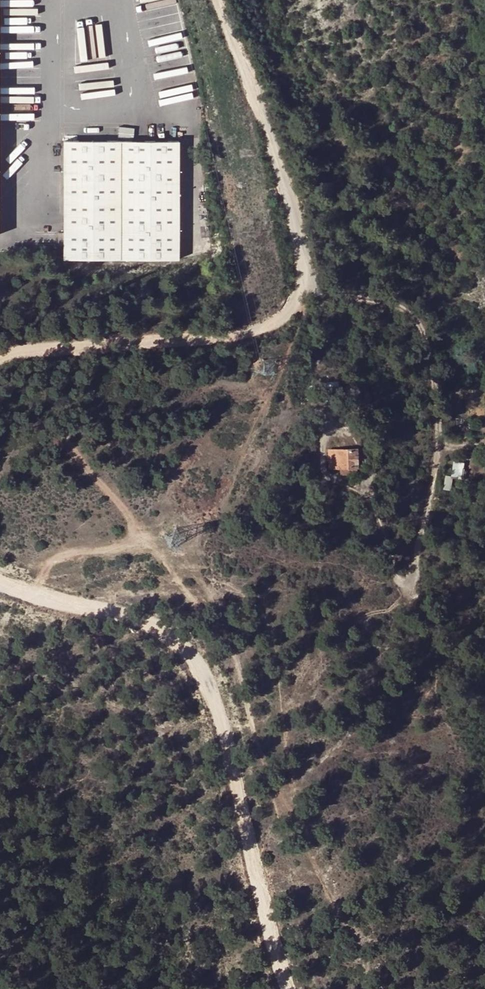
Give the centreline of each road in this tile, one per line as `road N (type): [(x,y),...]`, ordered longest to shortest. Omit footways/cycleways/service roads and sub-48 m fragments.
road 1 (track): [(0,361),(232,333),(278,321),(302,295),(307,266),(285,183),(217,0)]
road 2 (track): [(323,454),(324,470),(371,502),(395,573),(408,587),(440,433),(424,337),(387,303),(302,295)]
road 3 (track): [(289,988),(203,677),(166,634),(0,583)]

